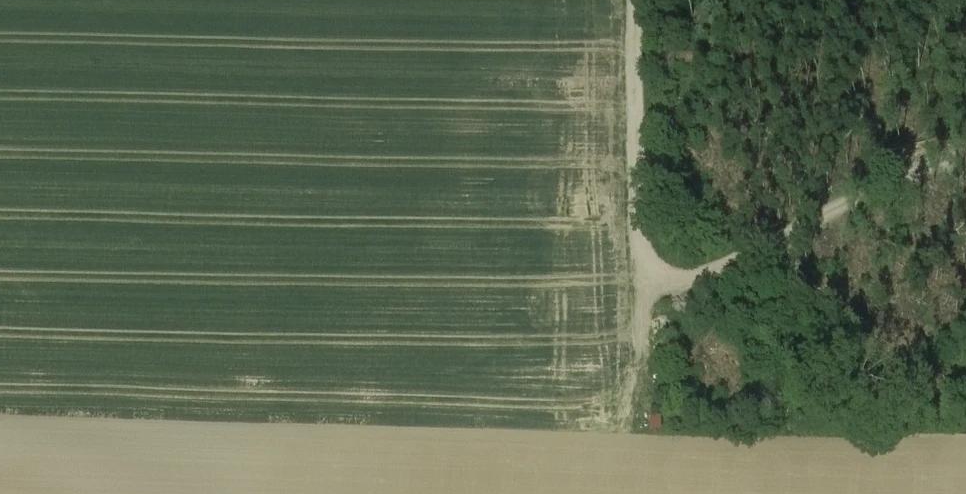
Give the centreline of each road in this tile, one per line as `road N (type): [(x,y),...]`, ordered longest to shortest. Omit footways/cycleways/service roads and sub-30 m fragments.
road 1 (track): [(965,151),(689,281),(655,274),(640,240),(637,0)]

